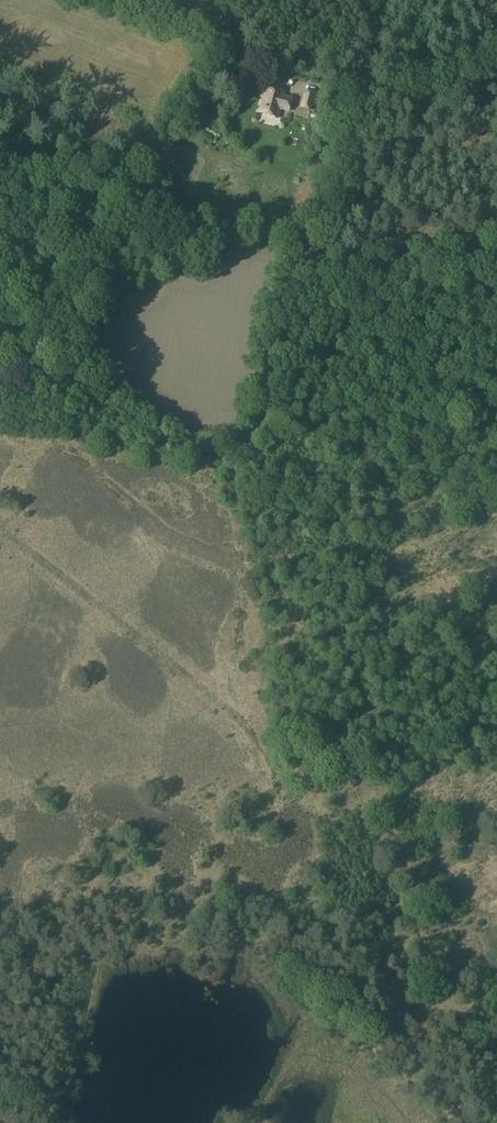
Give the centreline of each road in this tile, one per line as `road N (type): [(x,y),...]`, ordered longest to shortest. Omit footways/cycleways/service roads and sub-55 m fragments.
road 1 (track): [(209,85),(119,213),(42,353),(21,370),(0,370)]

